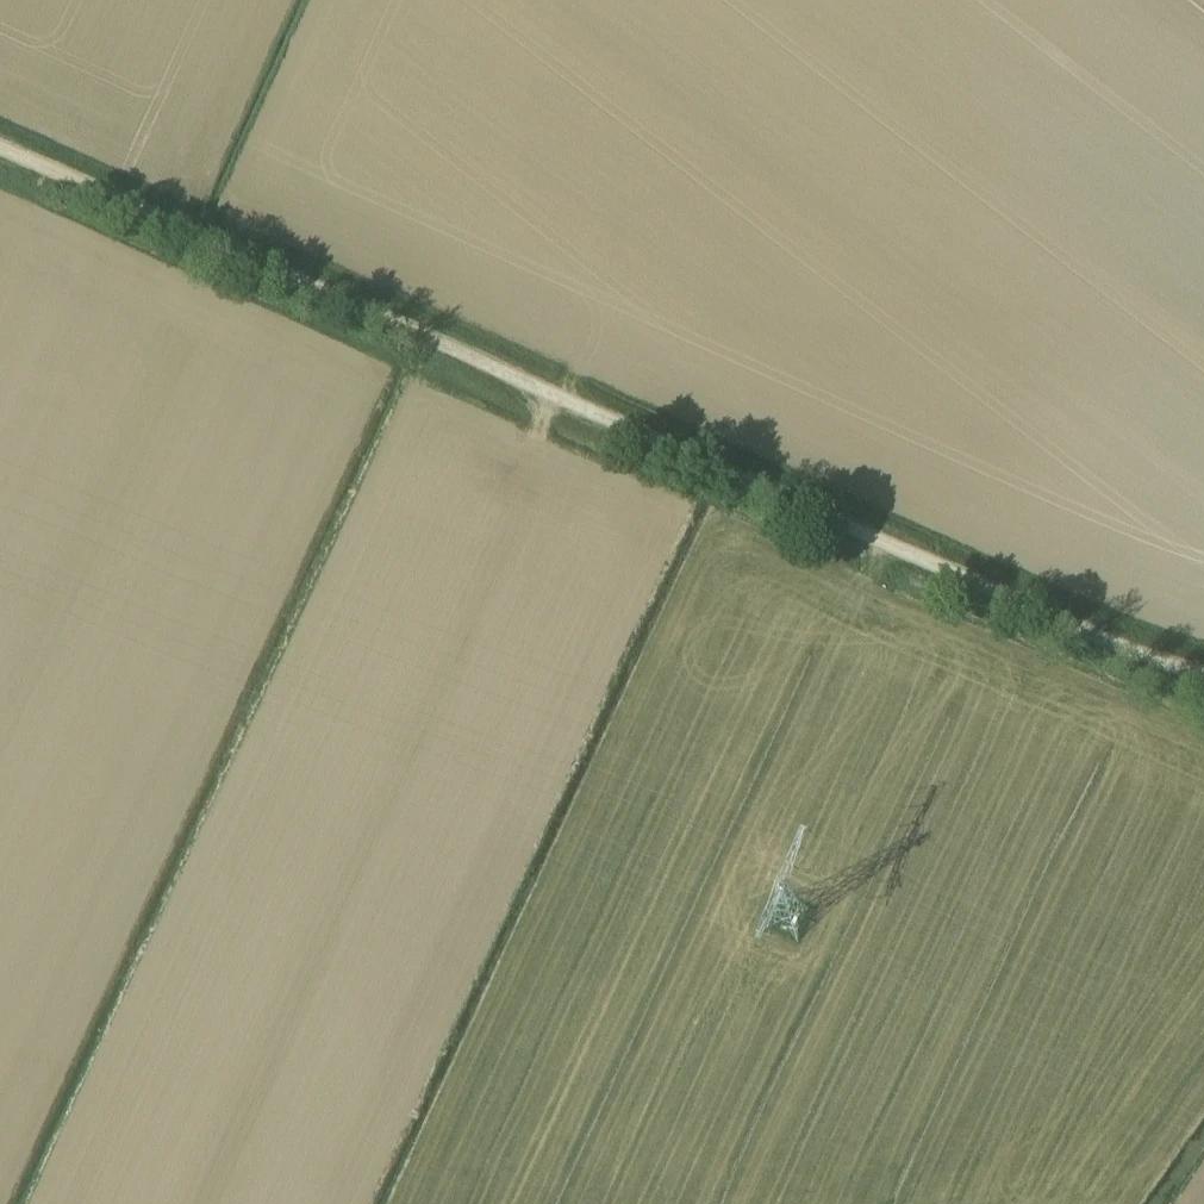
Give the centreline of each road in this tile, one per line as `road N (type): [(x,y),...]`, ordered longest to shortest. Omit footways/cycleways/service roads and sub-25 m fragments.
road 1 (unclassified): [(1203,678),(1147,663),(0,150)]

